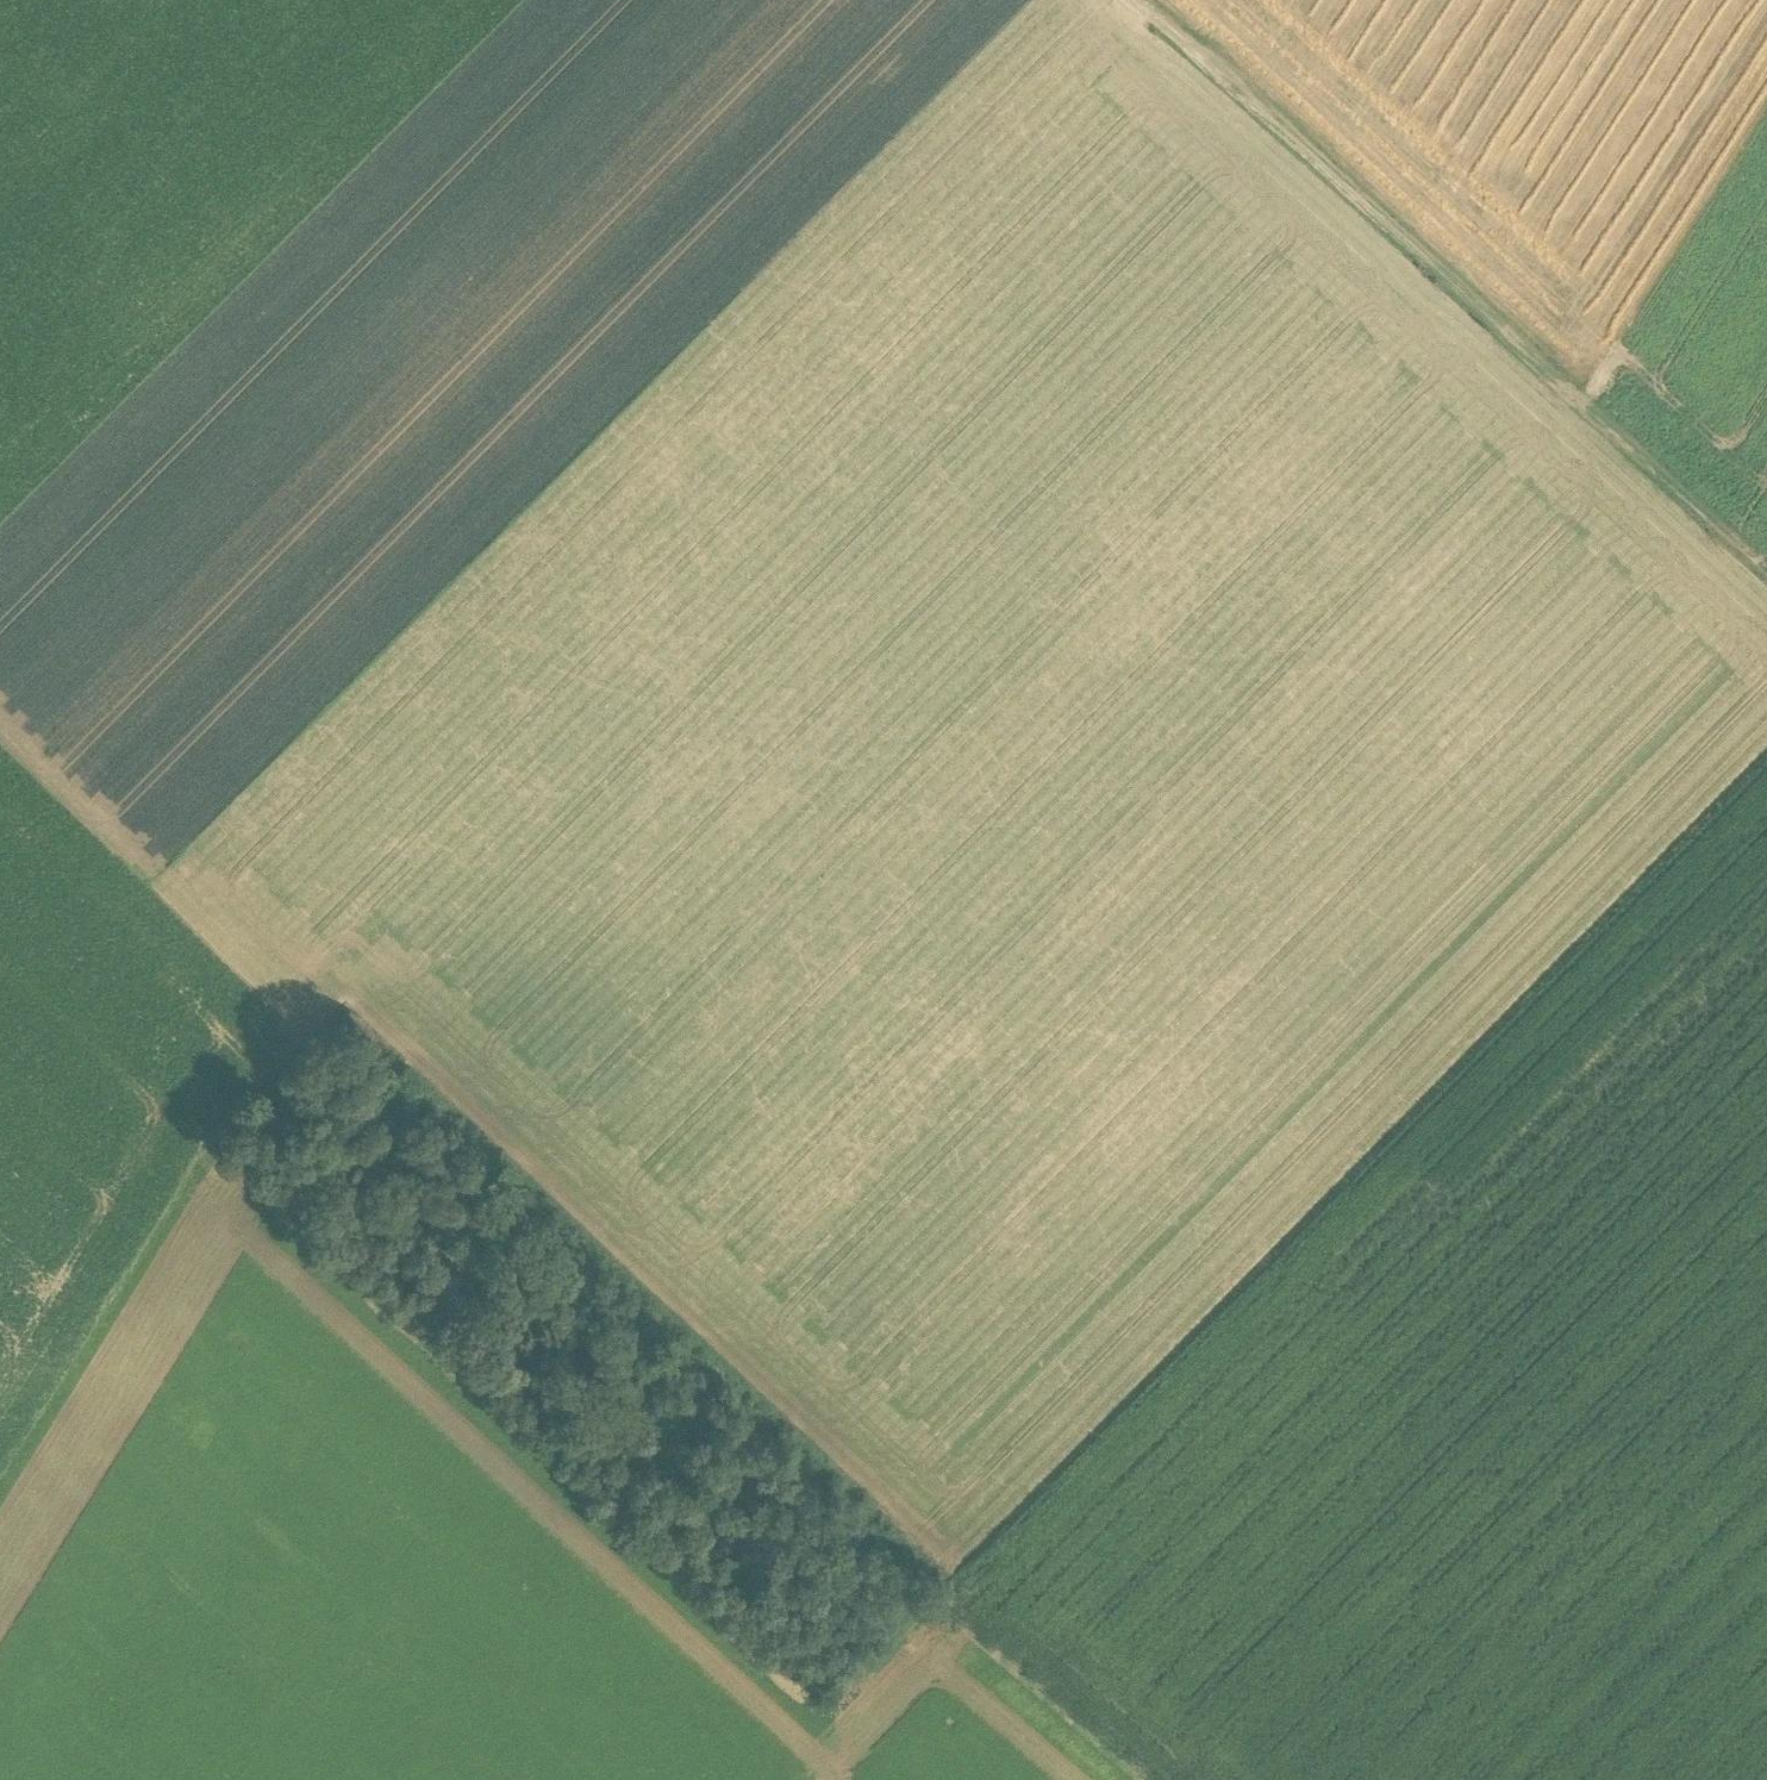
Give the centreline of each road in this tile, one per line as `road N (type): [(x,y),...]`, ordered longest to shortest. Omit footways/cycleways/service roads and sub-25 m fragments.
road 1 (track): [(1766,601),(1120,0)]

